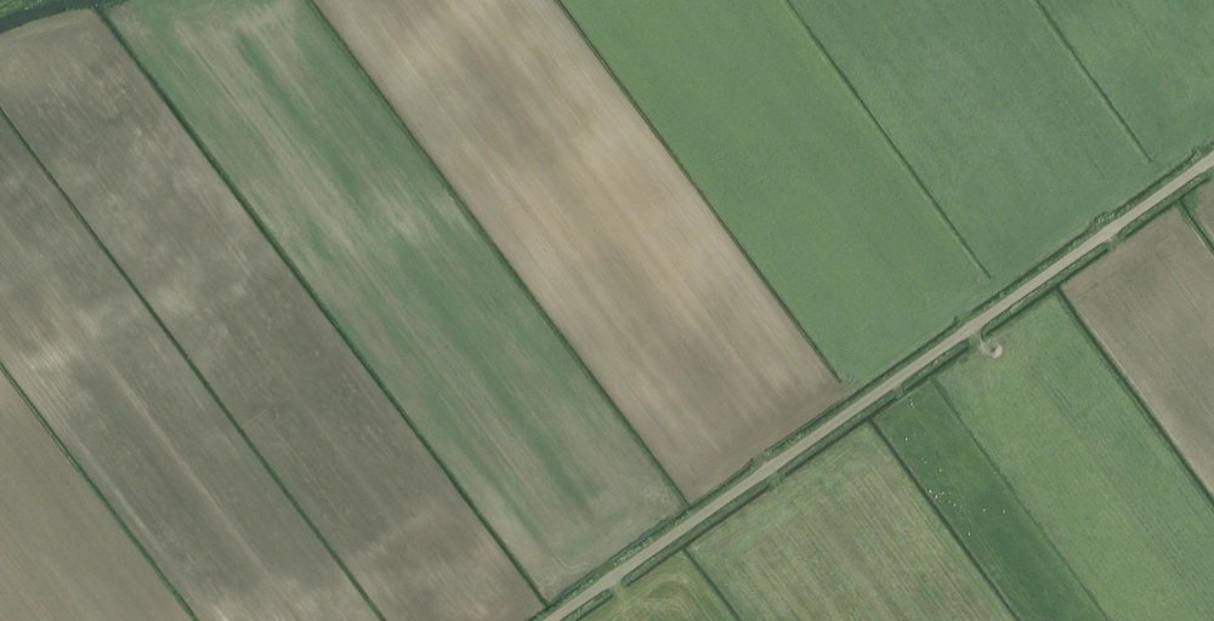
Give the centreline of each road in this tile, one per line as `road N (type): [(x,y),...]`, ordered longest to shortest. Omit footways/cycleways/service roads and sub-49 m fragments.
road 1 (unclassified): [(549,620),(1213,157)]

